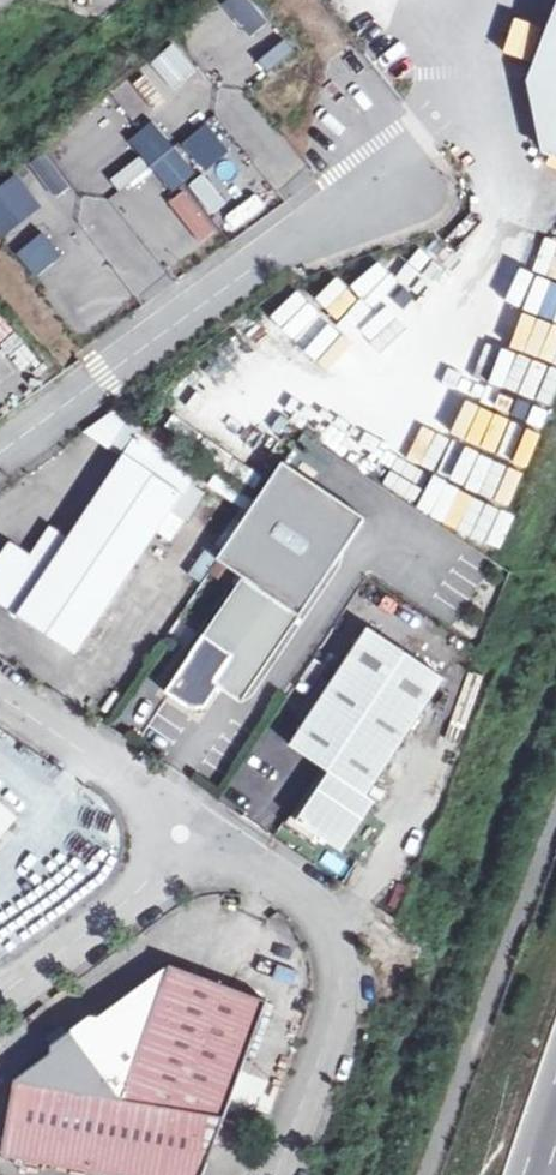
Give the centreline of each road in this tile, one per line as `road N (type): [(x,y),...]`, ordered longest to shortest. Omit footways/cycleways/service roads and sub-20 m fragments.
road 1 (unclassified): [(0,453),(260,267),(340,221),(395,170),(423,126)]
road 2 (unclassified): [(271,1174),(326,1019),(329,942),(315,919),(154,803)]
road 3 (unclassified): [(0,1003),(165,866),(154,803)]
road 4 (unclassified): [(154,803),(0,689)]

